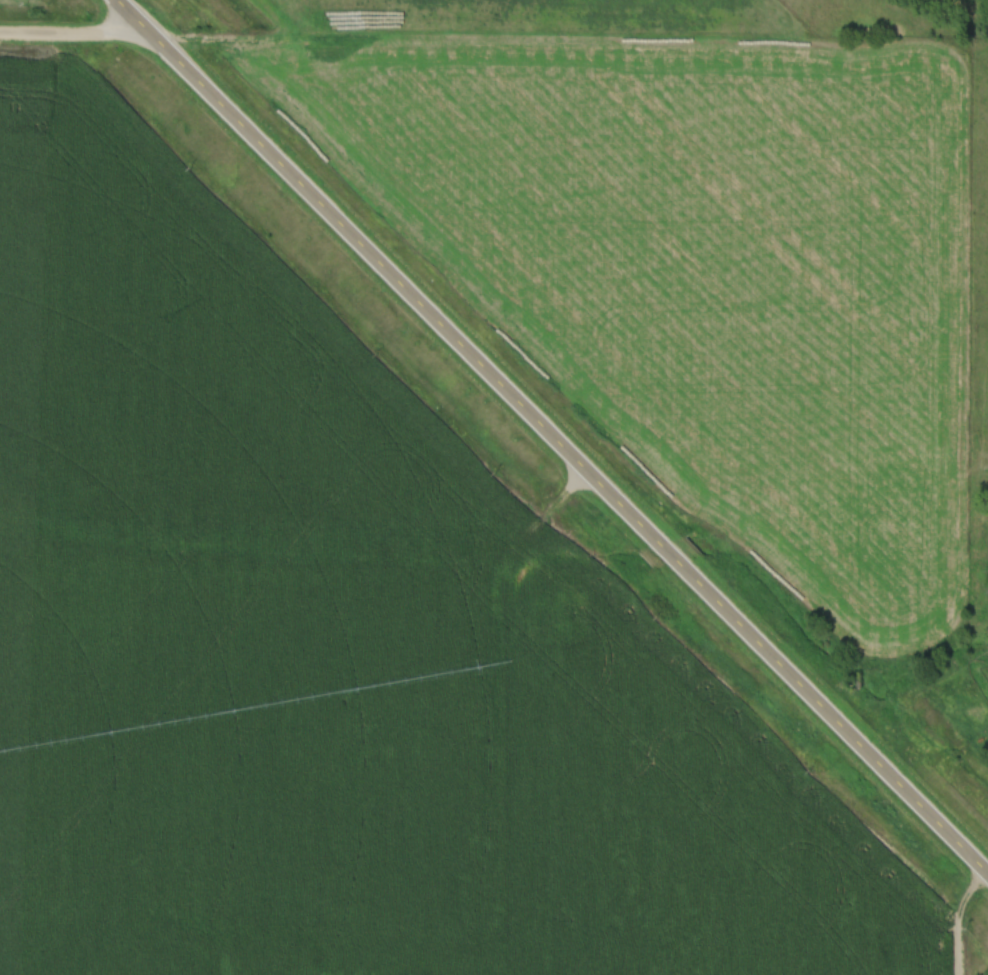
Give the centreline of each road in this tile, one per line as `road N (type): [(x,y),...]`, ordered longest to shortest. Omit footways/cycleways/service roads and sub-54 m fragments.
road 1 (secondary): [(987,870),(118,0)]
road 2 (residential): [(0,33),(152,34)]

